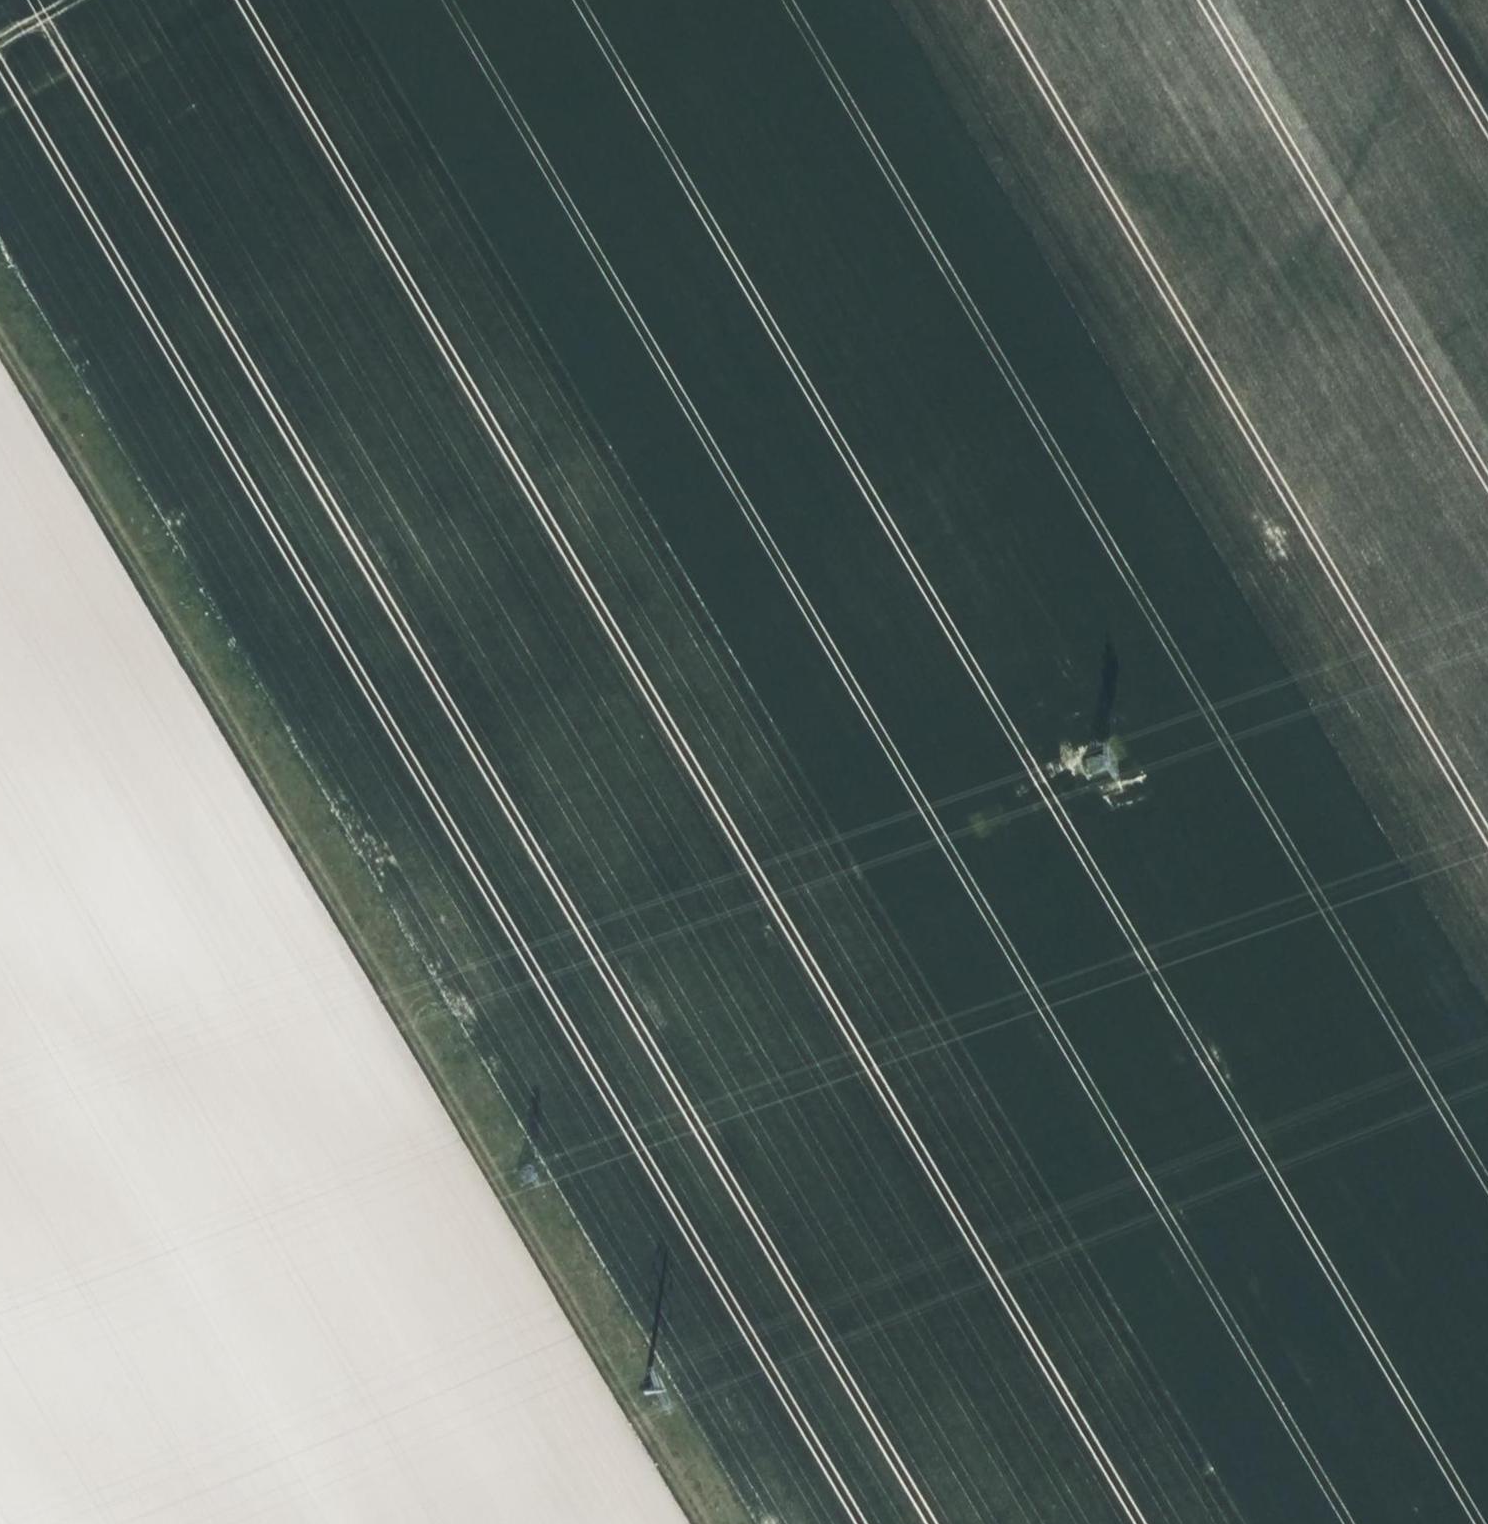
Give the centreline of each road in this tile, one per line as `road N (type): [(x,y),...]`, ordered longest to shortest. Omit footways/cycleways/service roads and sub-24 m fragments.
road 1 (track): [(694,1523),(0,354)]

